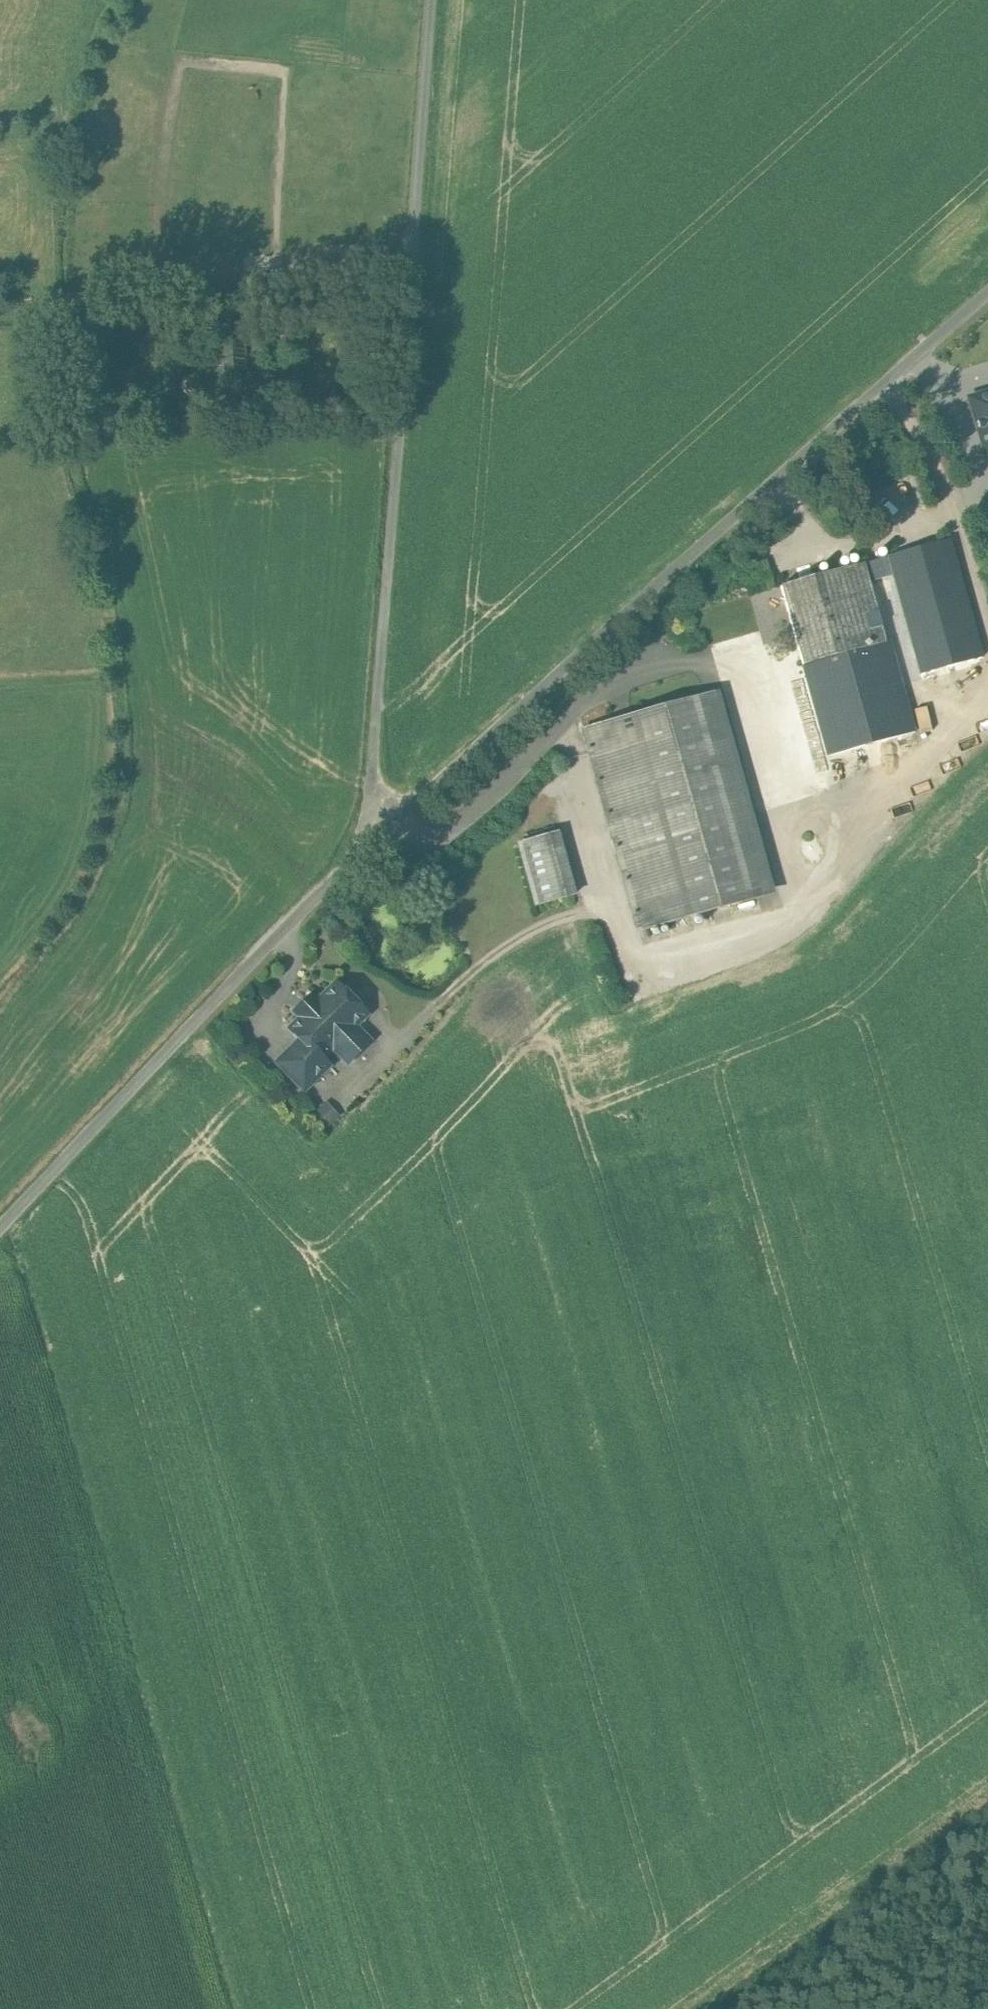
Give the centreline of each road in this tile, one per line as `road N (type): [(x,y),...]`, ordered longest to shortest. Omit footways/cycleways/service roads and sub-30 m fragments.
road 1 (unclassified): [(384,829),(372,780),(424,0)]
road 2 (unclassified): [(384,829),(987,289)]
road 3 (unclassified): [(0,1227),(384,829)]
road 4 (track): [(732,2008),(987,1823)]

